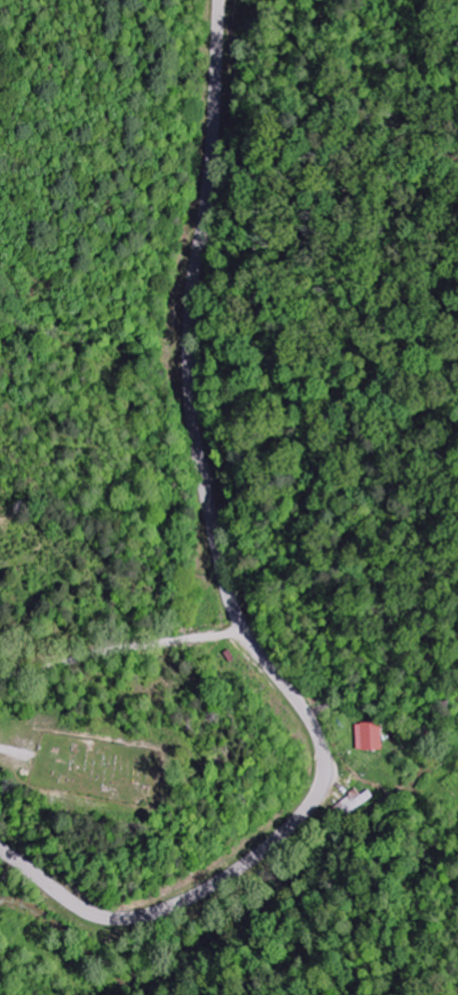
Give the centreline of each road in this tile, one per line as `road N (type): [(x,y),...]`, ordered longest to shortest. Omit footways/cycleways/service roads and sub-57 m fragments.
road 1 (secondary): [(0,852),(94,913),(152,913),(262,852),(299,819),(320,784),(318,746),(301,709),(235,614),(192,414),(189,320),(211,155),(219,0)]
road 2 (residential): [(312,732),(427,717),(457,723)]

